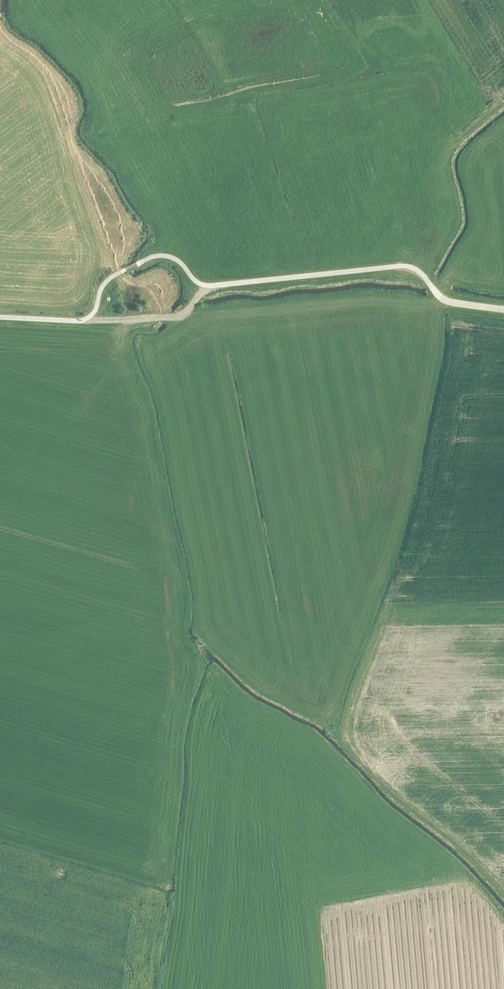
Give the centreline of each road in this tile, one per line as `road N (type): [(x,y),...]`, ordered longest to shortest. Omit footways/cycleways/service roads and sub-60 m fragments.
road 1 (track): [(444,300),(432,311),(428,380),(397,521),(322,725)]
road 2 (track): [(206,640),(188,646),(125,320)]
road 3 (track): [(322,725),(503,891)]
road 4 (track): [(322,725),(206,640)]

